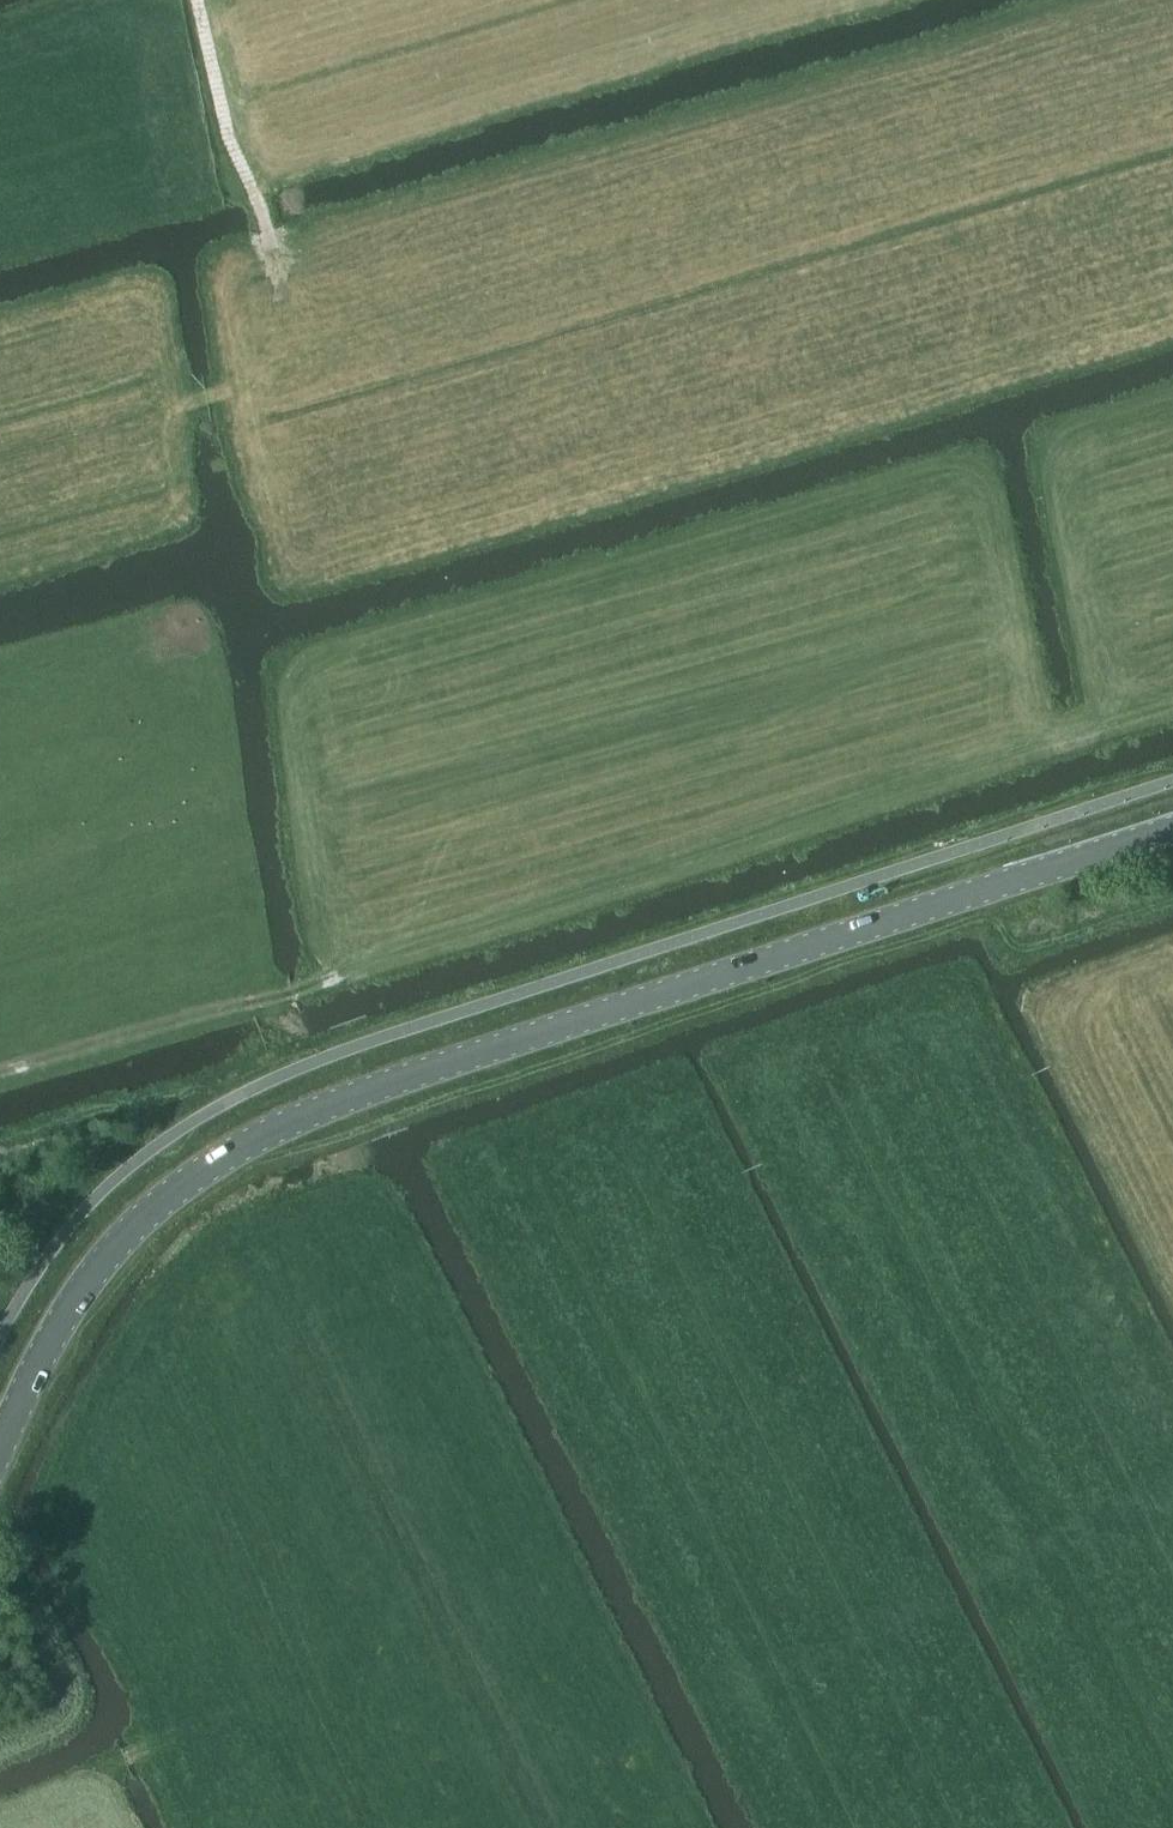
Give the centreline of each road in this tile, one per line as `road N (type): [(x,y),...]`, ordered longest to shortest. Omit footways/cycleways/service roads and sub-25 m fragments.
road 1 (secondary): [(0,1434),(26,1373),(117,1238),(207,1165),(304,1112),(1172,831)]
road 2 (track): [(196,0),(228,140),(270,249)]

